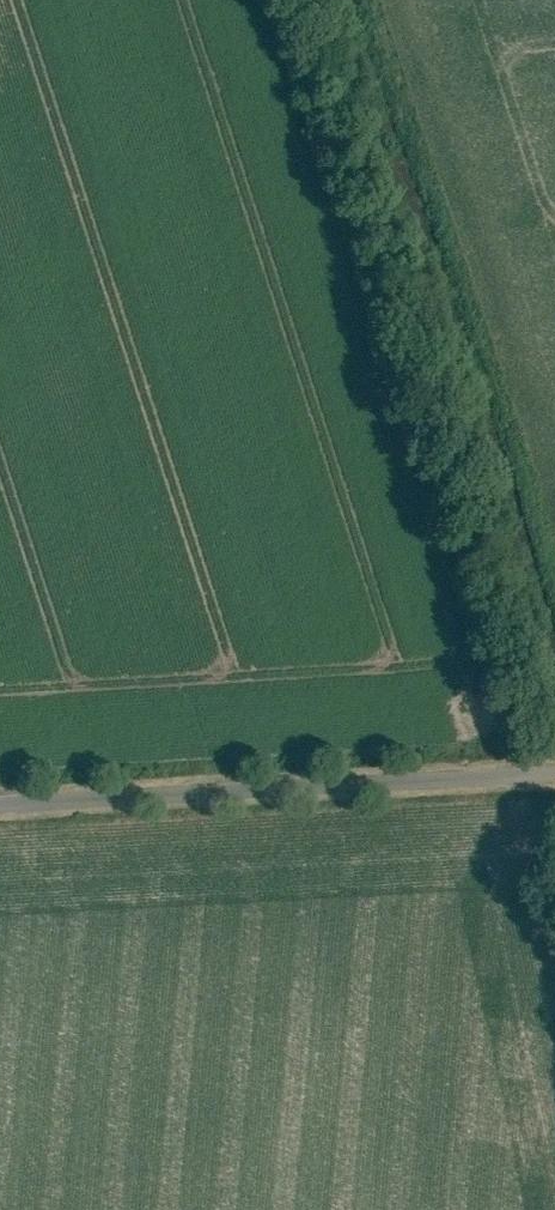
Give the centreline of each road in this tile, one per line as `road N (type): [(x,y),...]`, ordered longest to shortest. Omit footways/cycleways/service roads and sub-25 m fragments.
road 1 (unclassified): [(0,803),(554,773)]

